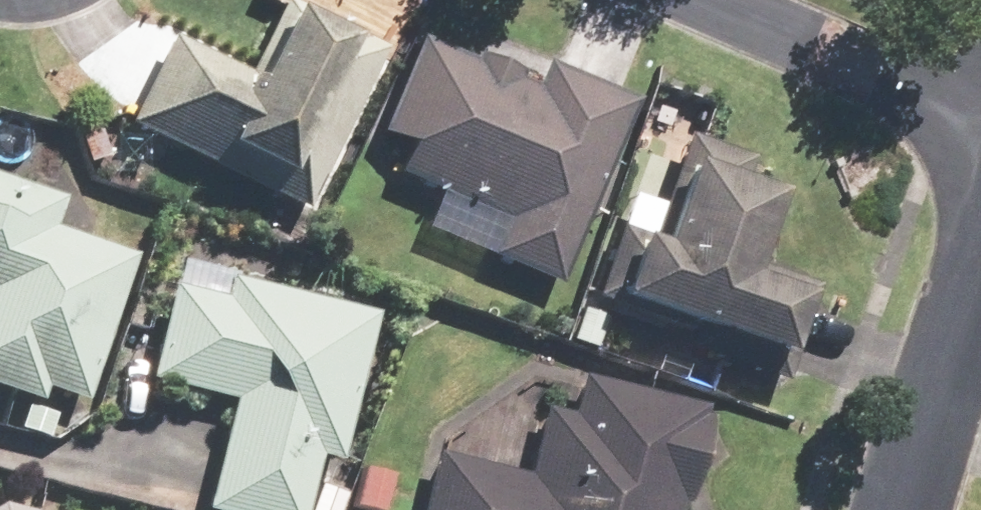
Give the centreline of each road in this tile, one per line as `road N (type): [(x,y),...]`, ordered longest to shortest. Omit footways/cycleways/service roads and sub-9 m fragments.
road 1 (residential): [(980,106),(731,0)]
road 2 (residential): [(980,270),(897,509)]

